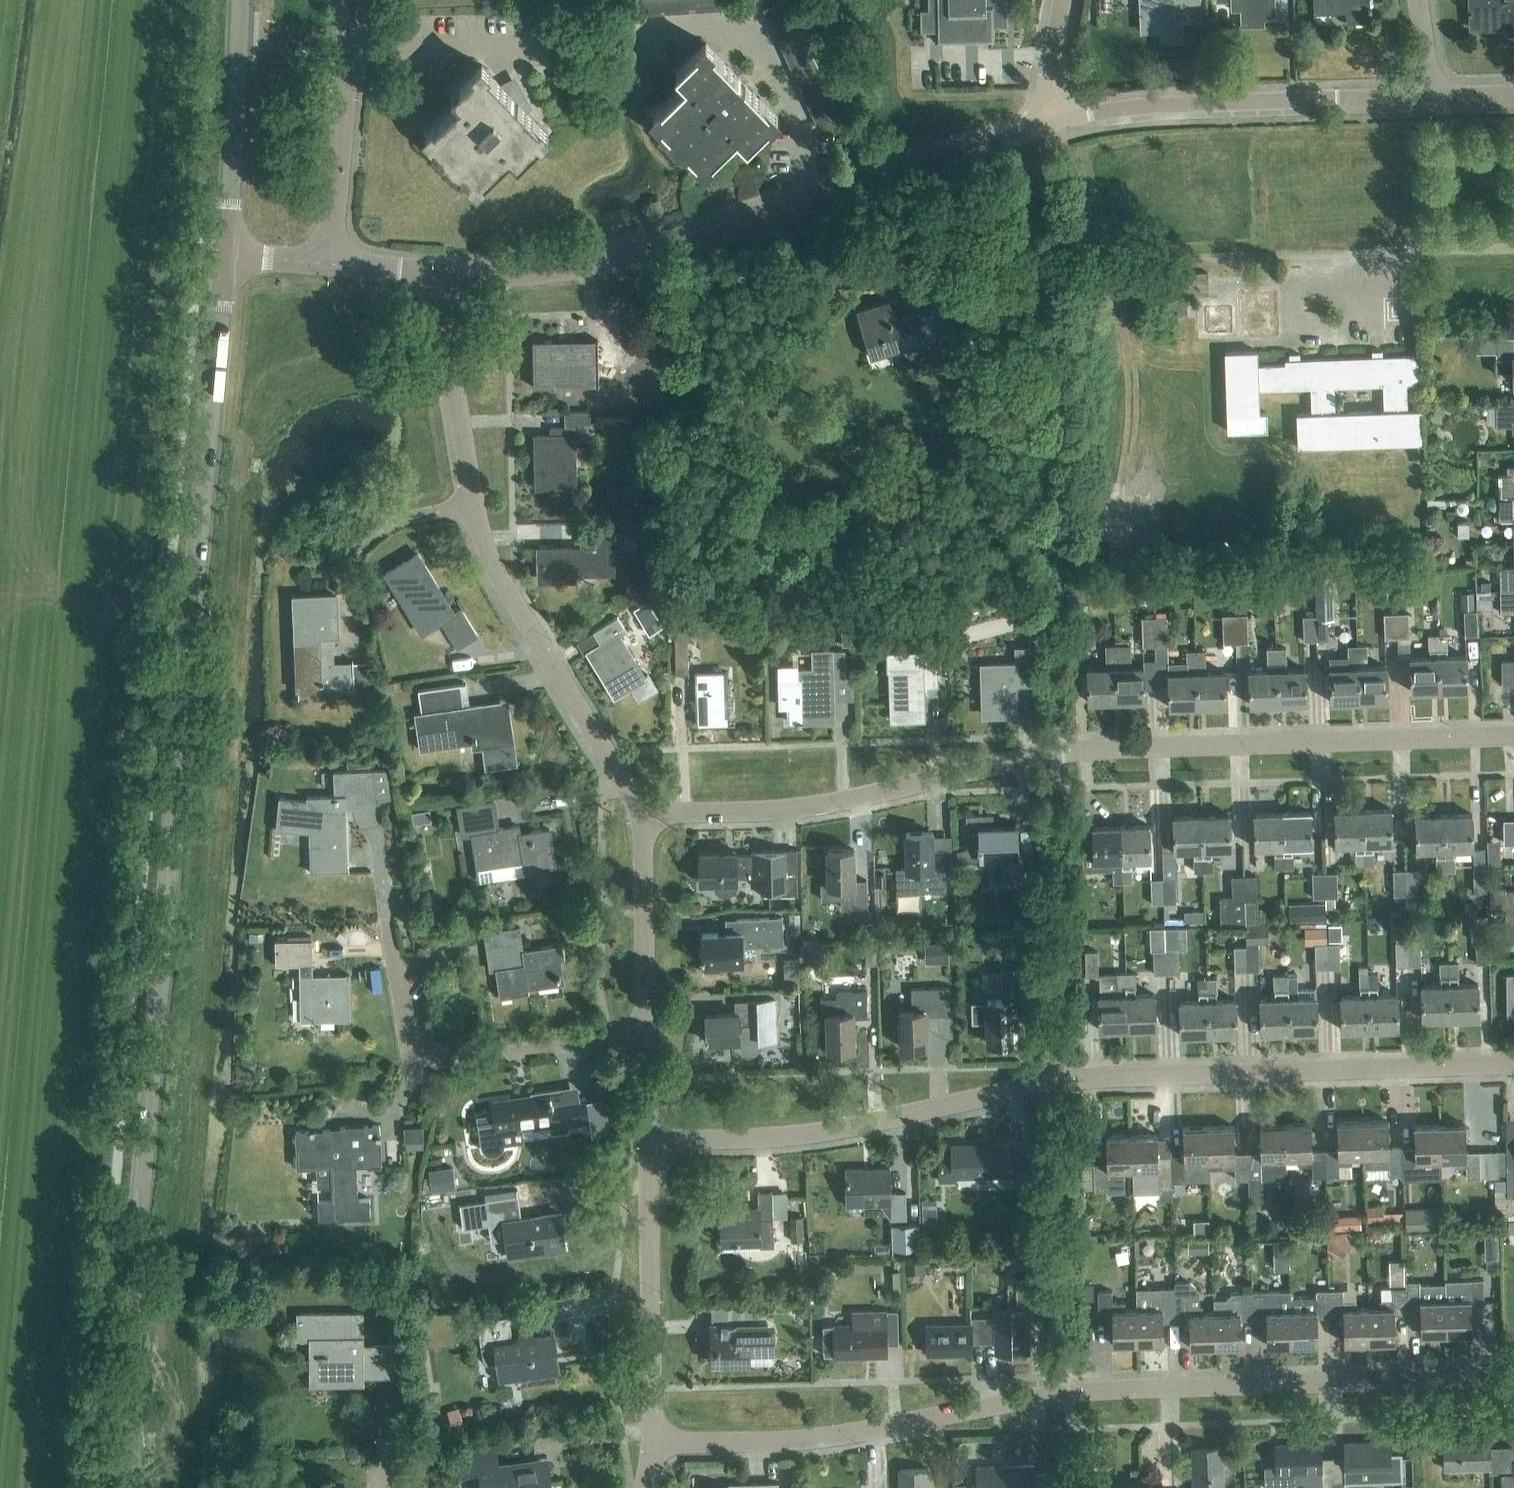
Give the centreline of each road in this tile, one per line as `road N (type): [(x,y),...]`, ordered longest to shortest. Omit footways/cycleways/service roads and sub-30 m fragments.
road 1 (secondary): [(140,1487),(135,1300),(225,257)]
road 2 (residential): [(643,826),(674,814),(790,808),(1115,748),(1513,737)]
road 3 (residential): [(648,1143),(775,1141),(865,1129),(1097,1078),(1513,1064)]
road 4 (residential): [(650,1442),(786,1441),(1069,1392),(1513,1378)]
road 5 (unclassified): [(1429,101),(1192,104),(1105,113),(1049,129)]
road 6 (residential): [(428,278),(551,273),(800,209)]
road 7 (residential): [(645,1030),(412,1067),(386,927)]
road 8 (residential): [(643,826),(468,512)]
road 9 (residential): [(650,1442),(648,1143)]
road 10 (residential): [(800,209),(802,138),(744,33),(695,25),(661,33)]
road 11 (residential): [(800,209),(1049,129)]
road 12 (secondary): [(225,257),(240,0)]
road 13 (residential): [(468,512),(428,278)]
road 14 (residential): [(329,263),(349,51)]
road 15 (residential): [(645,1030),(643,826)]
road 16 (residential): [(507,49),(349,51)]
road 17 (residential): [(349,564),(397,522),(468,512)]
road 18 (residential): [(1049,129),(1060,0)]

